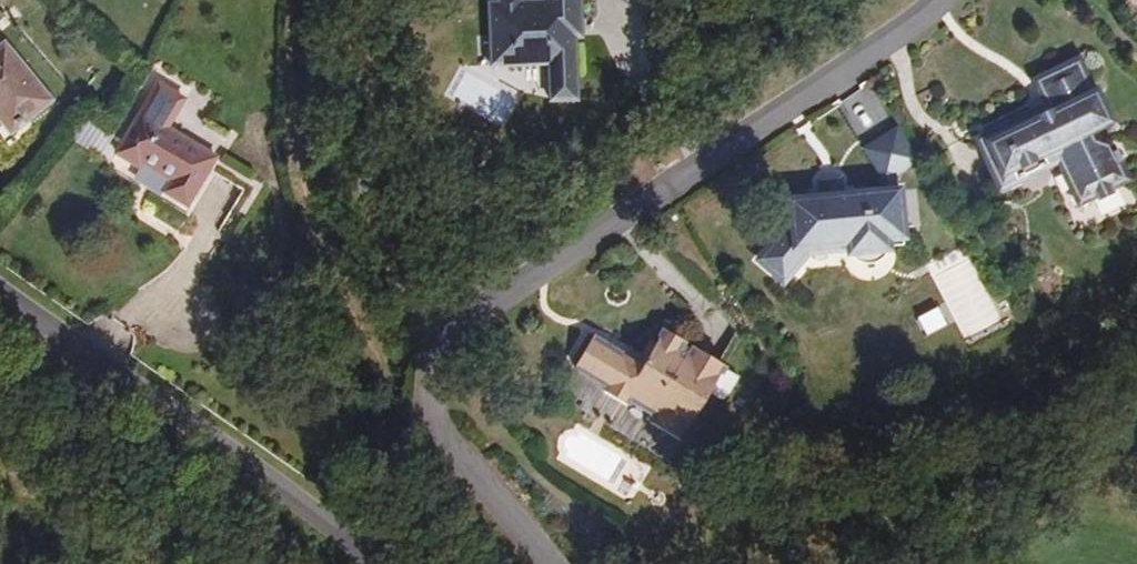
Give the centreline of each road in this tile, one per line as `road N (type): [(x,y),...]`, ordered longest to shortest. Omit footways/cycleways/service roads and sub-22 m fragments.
road 1 (residential): [(524,563),(431,434),(422,371),(467,310),(928,0)]
road 2 (tertiary): [(362,563),(274,487),(0,296)]

